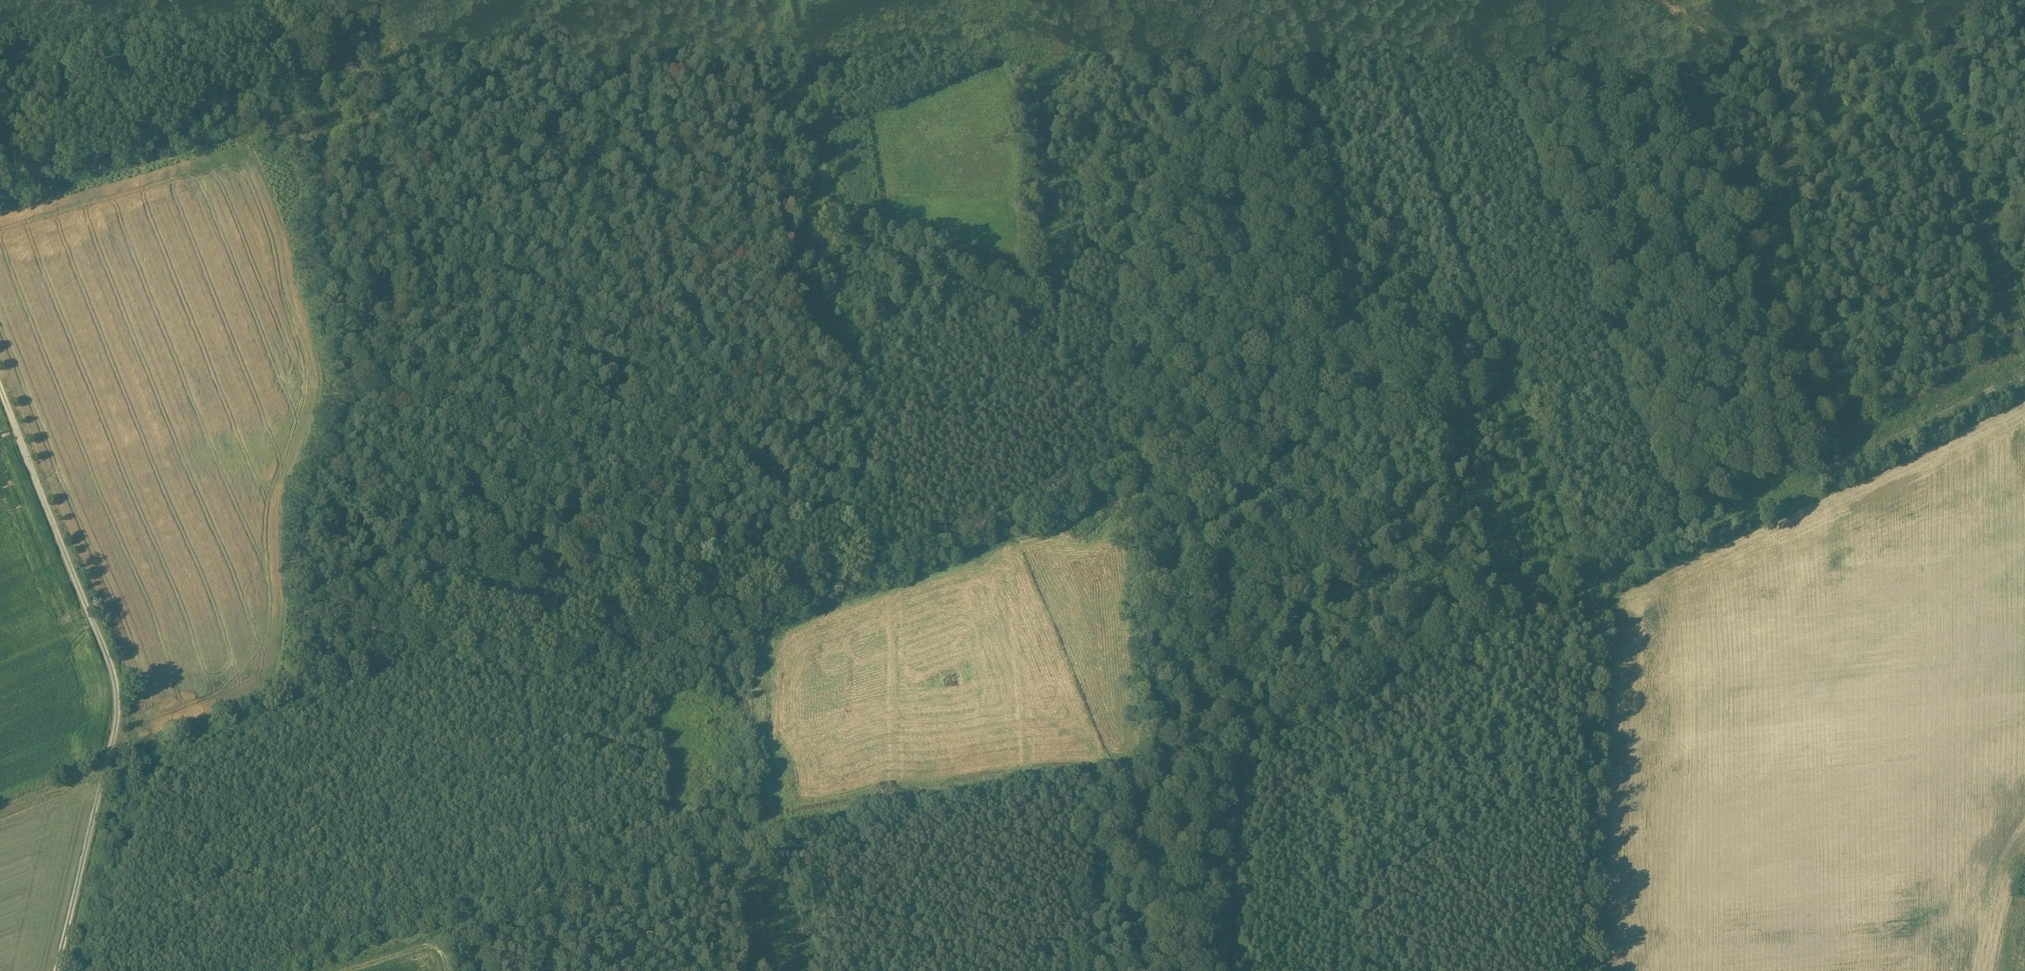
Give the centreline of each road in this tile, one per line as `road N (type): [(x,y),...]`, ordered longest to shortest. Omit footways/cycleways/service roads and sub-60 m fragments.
road 1 (track): [(1271,738),(2024,372)]
road 2 (track): [(0,386),(117,686),(117,717),(57,970)]
road 3 (track): [(791,0),(858,370)]
road 4 (track): [(445,970),(436,946),(344,970)]

